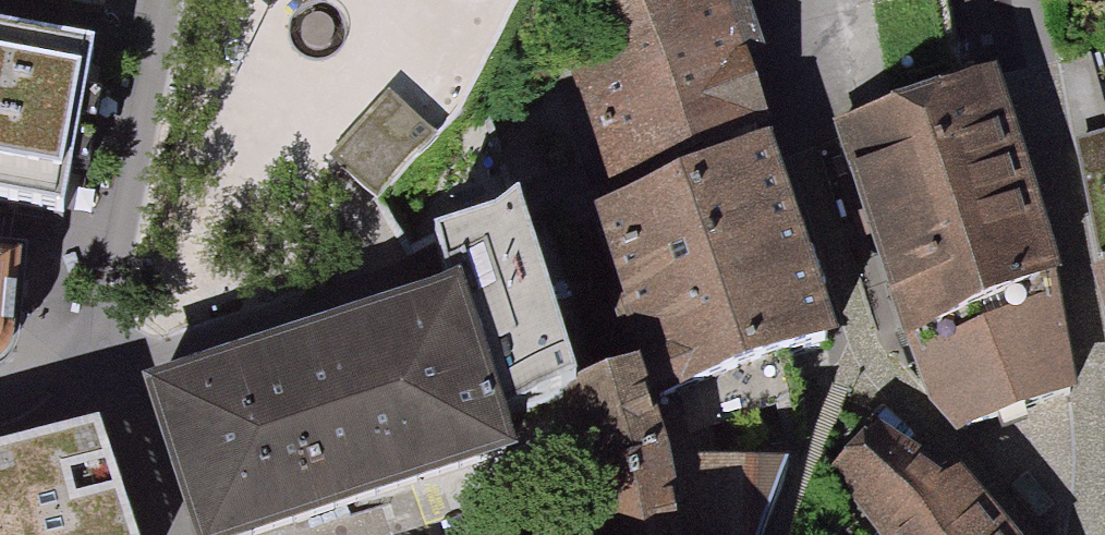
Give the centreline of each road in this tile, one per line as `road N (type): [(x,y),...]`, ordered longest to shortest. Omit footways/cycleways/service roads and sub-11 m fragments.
road 1 (residential): [(1013,0),(1104,367)]
road 2 (residential): [(1104,412),(1080,534)]

